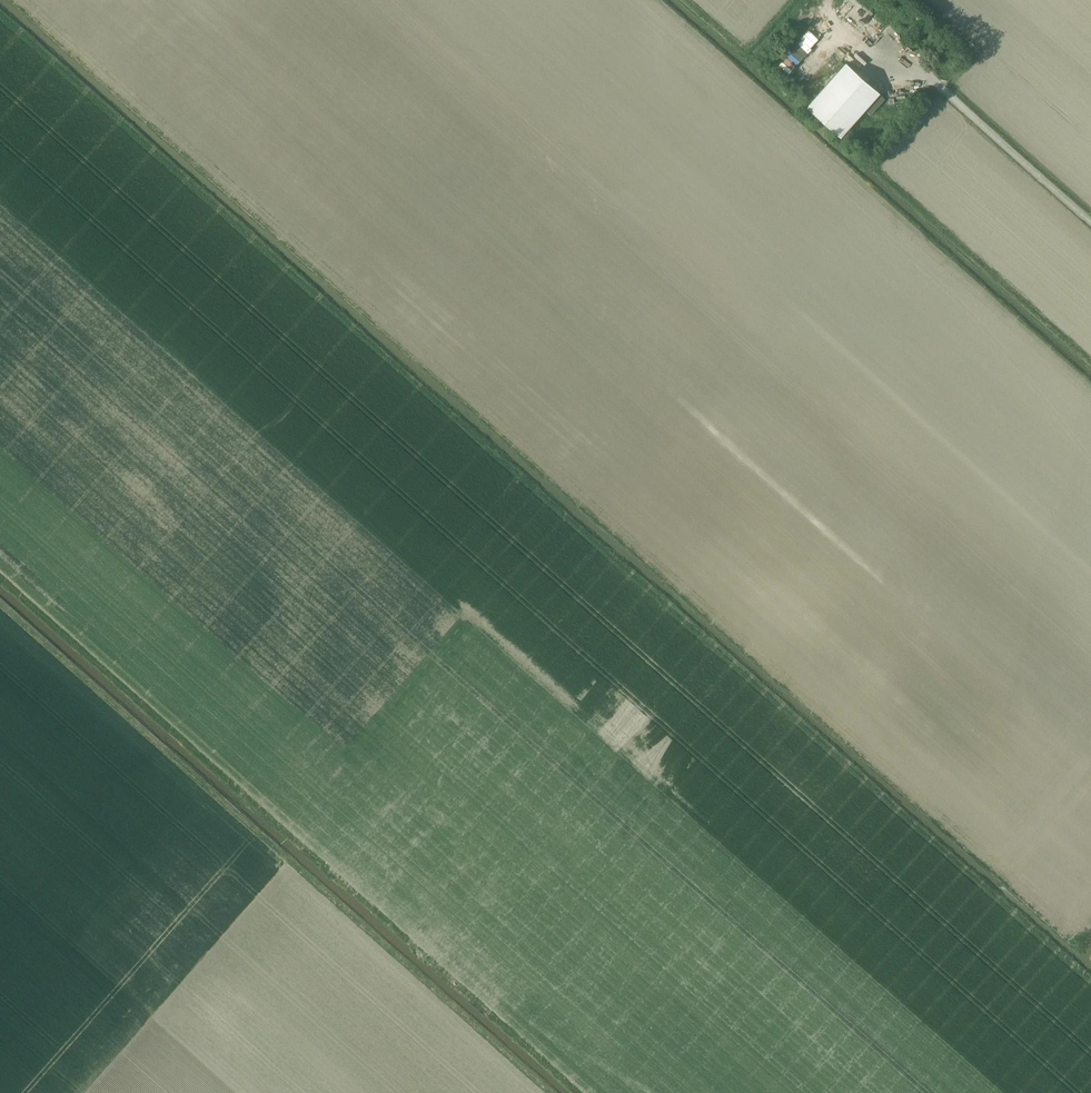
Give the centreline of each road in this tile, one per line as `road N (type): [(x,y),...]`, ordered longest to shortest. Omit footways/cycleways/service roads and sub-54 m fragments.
road 1 (track): [(1090,222),(932,77),(886,77),(816,14),(827,0)]

